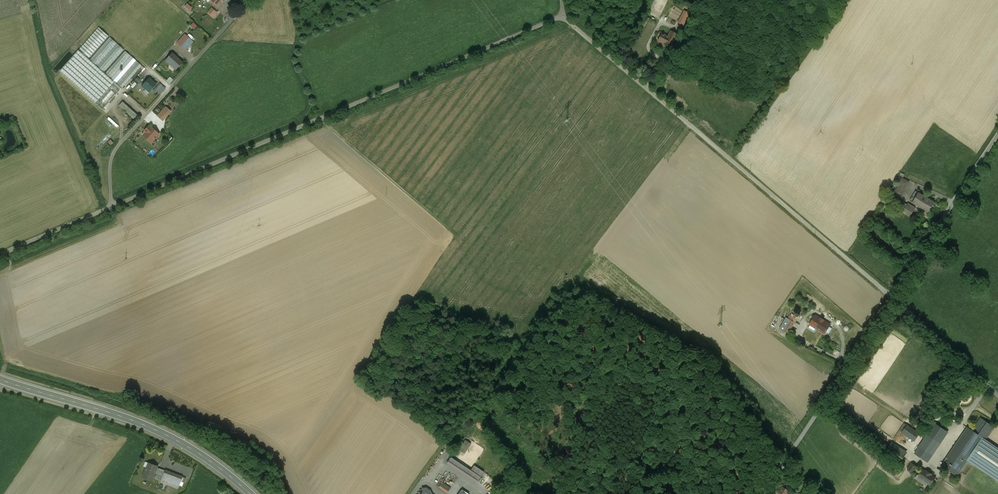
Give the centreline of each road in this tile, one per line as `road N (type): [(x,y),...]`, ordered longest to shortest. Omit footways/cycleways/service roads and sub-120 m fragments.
road 1 (unclassified): [(0,253),(559,19),(893,297)]
road 2 (secondary): [(0,379),(156,430),(251,493)]
road 3 (unclassified): [(763,493),(893,297)]
road 4 (unclassified): [(893,297),(997,135)]
road 5 (unclassified): [(893,297),(997,396)]

